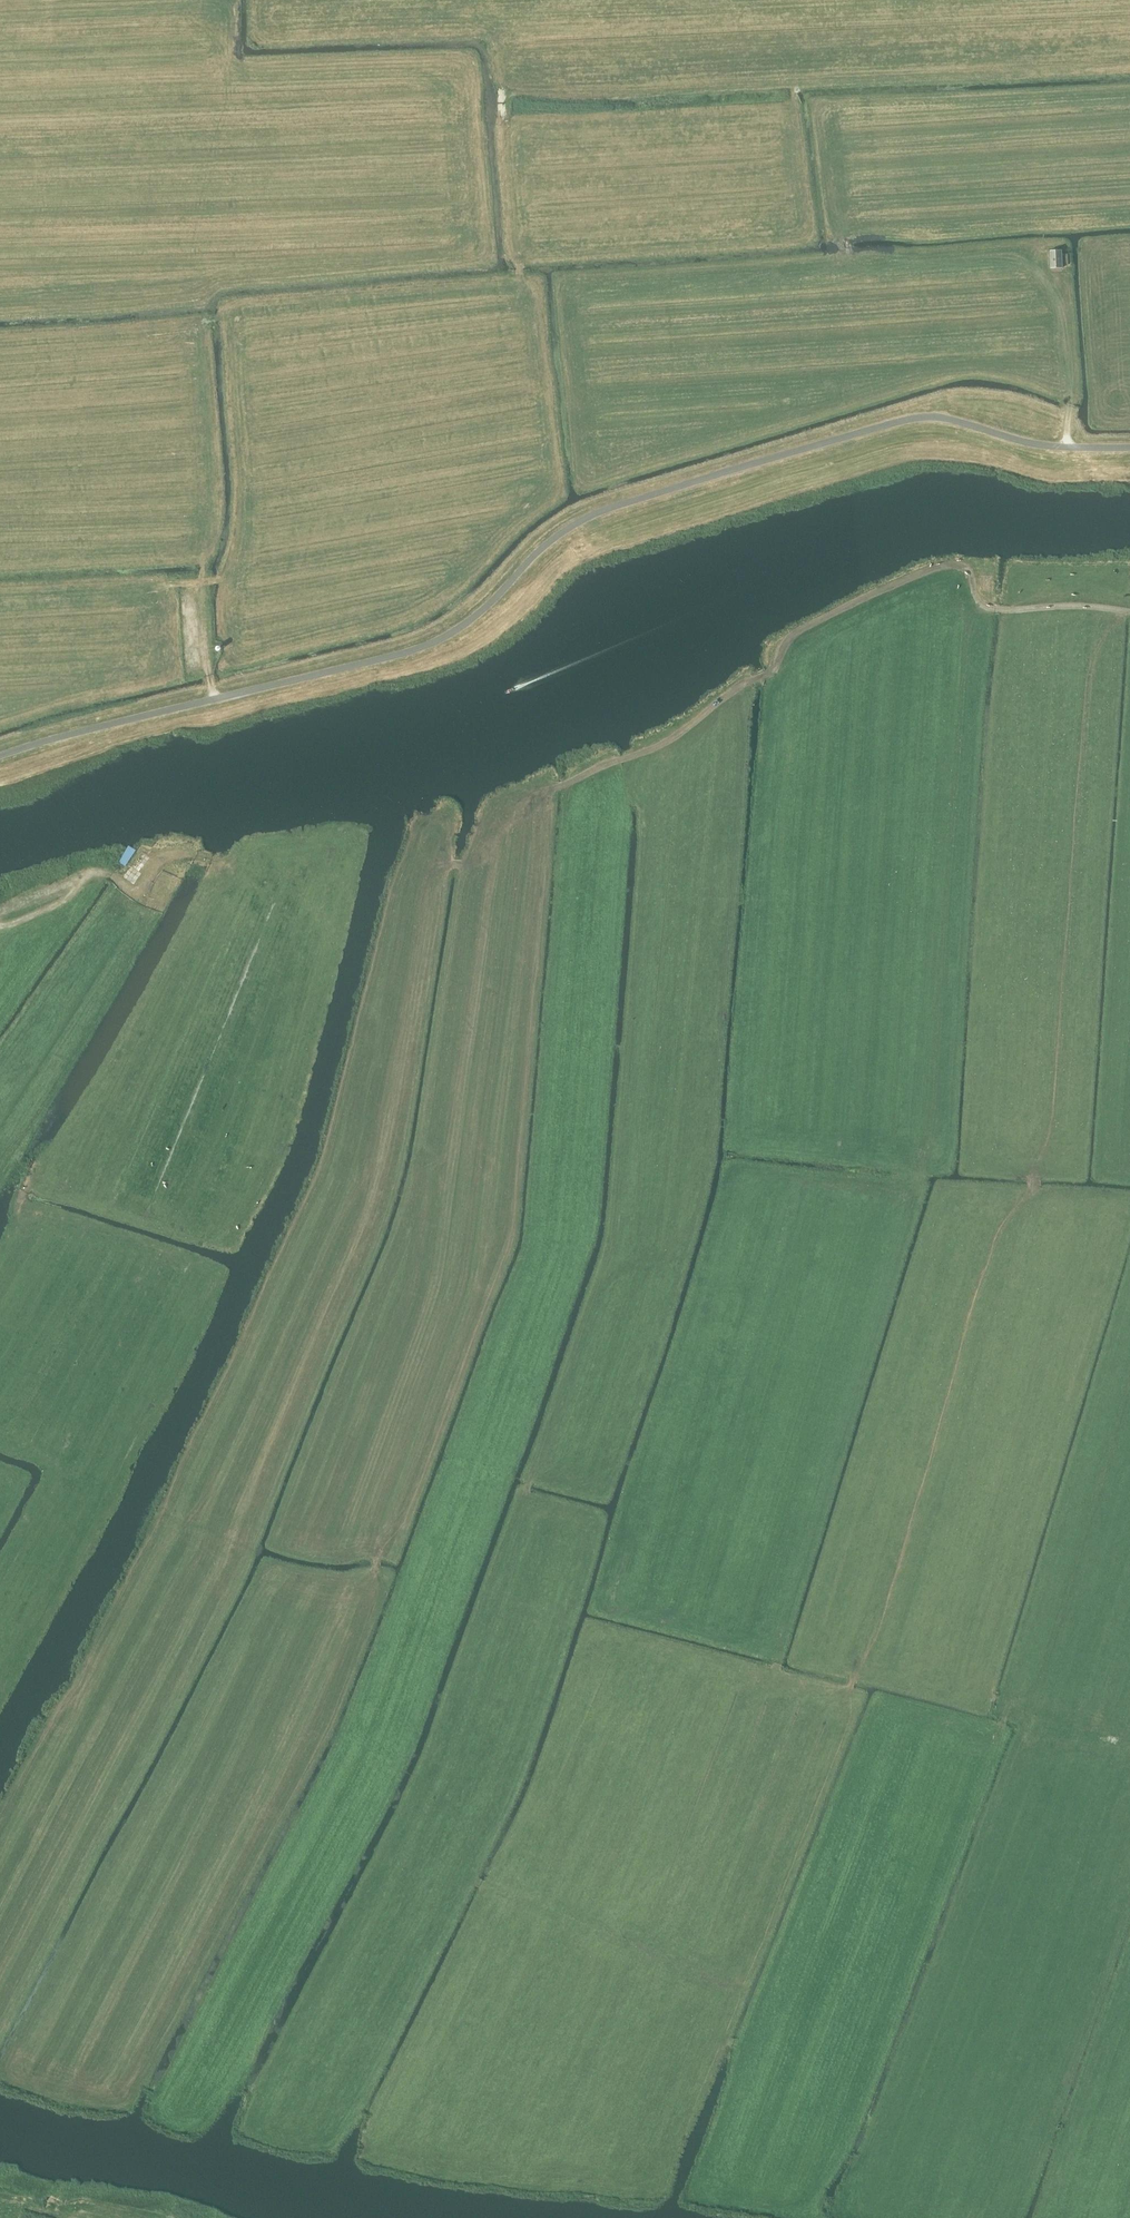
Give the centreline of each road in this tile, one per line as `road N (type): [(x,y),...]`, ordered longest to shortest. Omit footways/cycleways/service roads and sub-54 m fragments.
road 1 (unclassified): [(0,758),(437,642),(589,517),(900,421),(939,419),(1049,447),(1129,449)]
road 2 (track): [(1129,613),(1081,605),(995,611),(979,602),(969,569),(943,566),(793,634),(774,671),(657,748),(556,788)]
road 3 (track): [(219,866),(192,856),(162,860),(132,892),(103,871),(90,874),(66,901),(0,927)]
road 4 (track): [(204,553),(214,700)]

